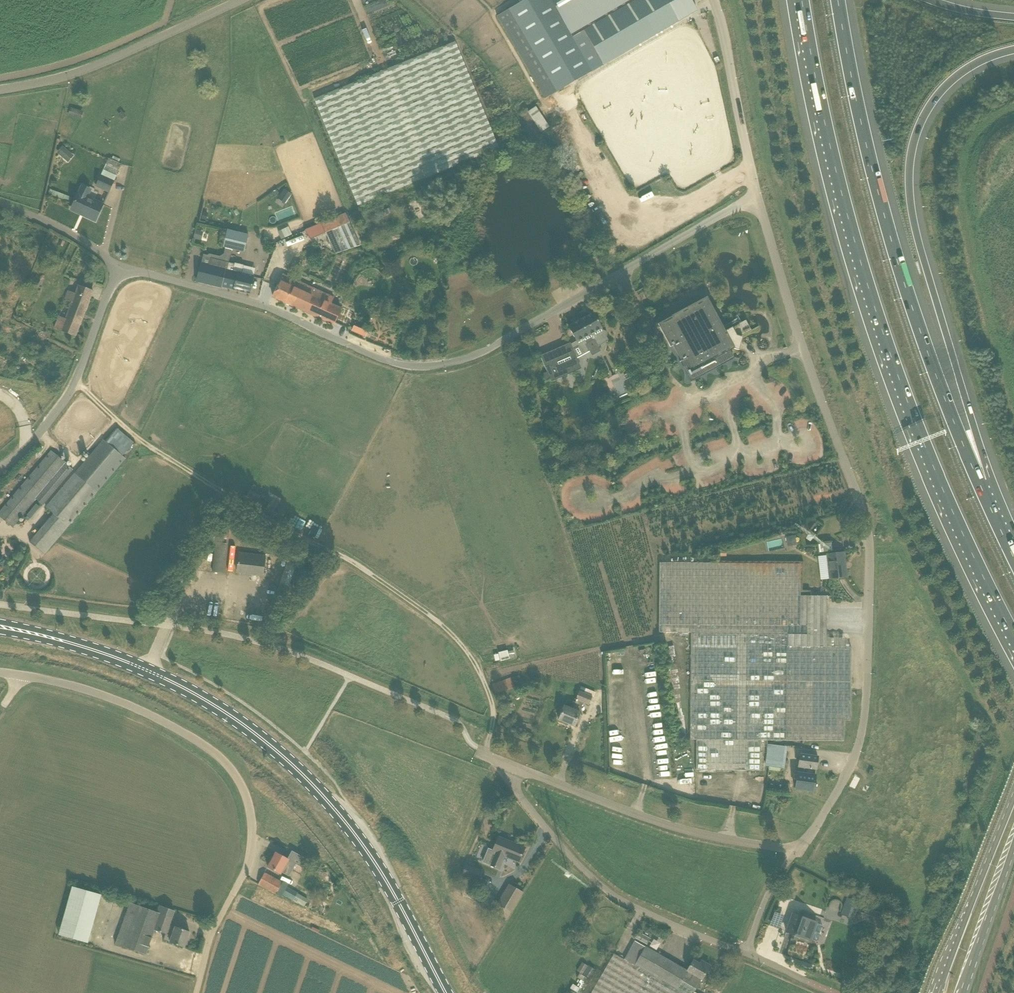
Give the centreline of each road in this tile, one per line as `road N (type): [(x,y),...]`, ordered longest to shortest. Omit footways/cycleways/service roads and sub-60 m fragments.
road 1 (unclassified): [(118,268),(262,306),(374,356),(430,367),(483,352),(755,195)]
road 2 (unclassified): [(799,850),(859,742),(870,541),(755,195)]
road 3 (motorway): [(799,0),(844,211),(912,423),(1013,642)]
road 4 (unclassified): [(746,955),(597,883),(486,756),(643,817),(799,850)]
road 5 (primary): [(446,992),(353,832),(262,739),(149,671),(0,628)]
road 6 (track): [(75,383),(134,436),(439,622),(469,656),(492,703),(486,756)]
road 7 (motorway): [(992,502),(948,402),(892,238),(839,0)]
road 8 (motorway): [(992,502),(917,235),(911,171),(916,137),(946,86),(1013,50)]
road 9 (unclassified): [(196,992),(213,933),(246,868),(250,810),(242,784),(187,734),(98,694),(0,673)]
road 10 (track): [(439,622),(381,437),(417,367)]
road 11 (unclassified): [(0,90),(91,68),(237,0)]
road 12 (unclassified): [(0,469),(45,427),(75,383),(118,268)]
road 13 (primary): [(1013,800),(940,992)]
road 14 (unclassified): [(755,195),(712,0)]
road 15 (primary): [(964,992),(1013,847)]
road 16 (unclassified): [(118,268),(43,220),(0,204)]

